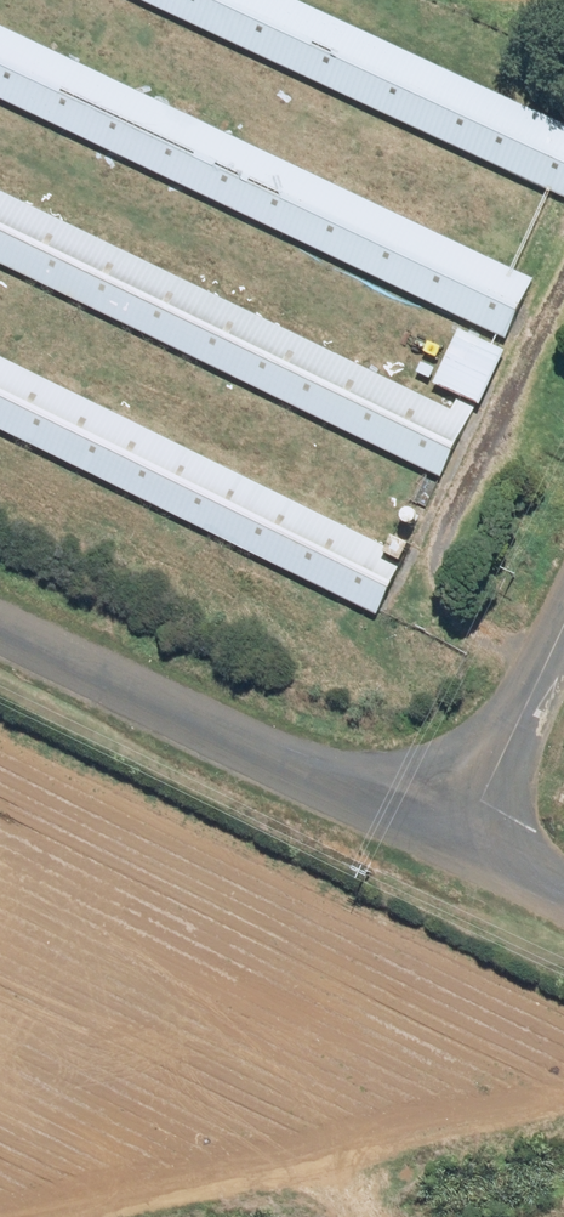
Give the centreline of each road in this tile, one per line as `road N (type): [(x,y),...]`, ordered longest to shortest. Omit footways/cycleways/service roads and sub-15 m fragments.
road 1 (unclassified): [(0,625),(461,845)]
road 2 (unclassified): [(461,845),(563,623)]

